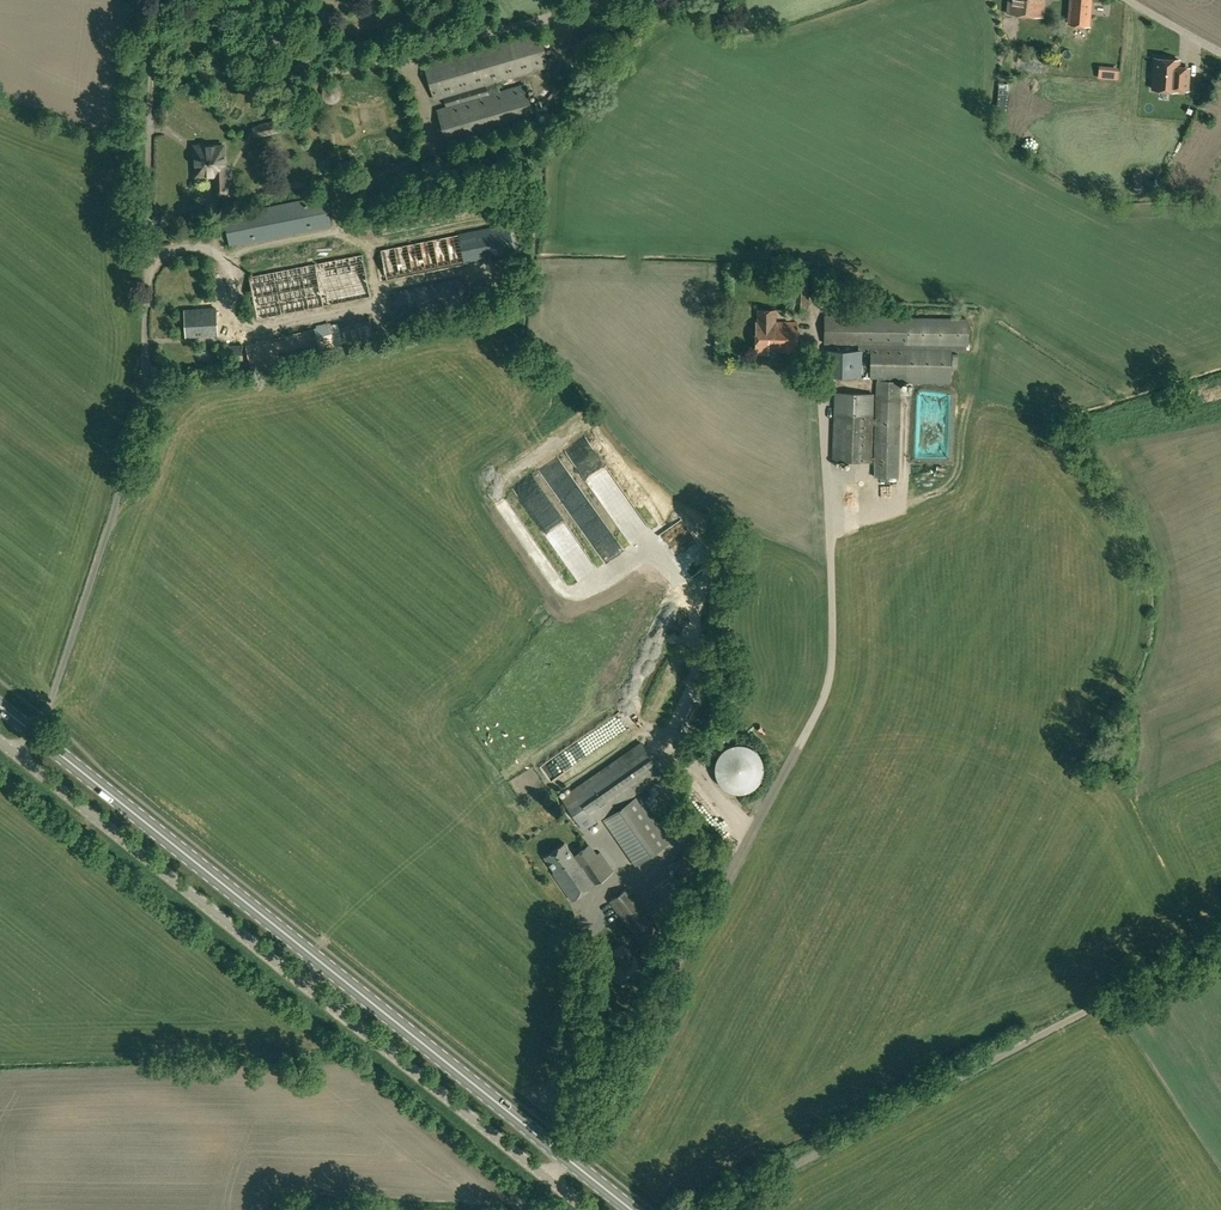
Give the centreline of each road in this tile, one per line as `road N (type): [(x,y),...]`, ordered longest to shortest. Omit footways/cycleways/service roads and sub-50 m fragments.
road 1 (primary): [(632,1209),(0,709)]
road 2 (unclassified): [(585,1209),(0,742)]
road 3 (unclassified): [(622,0),(348,74),(310,67),(227,0)]

